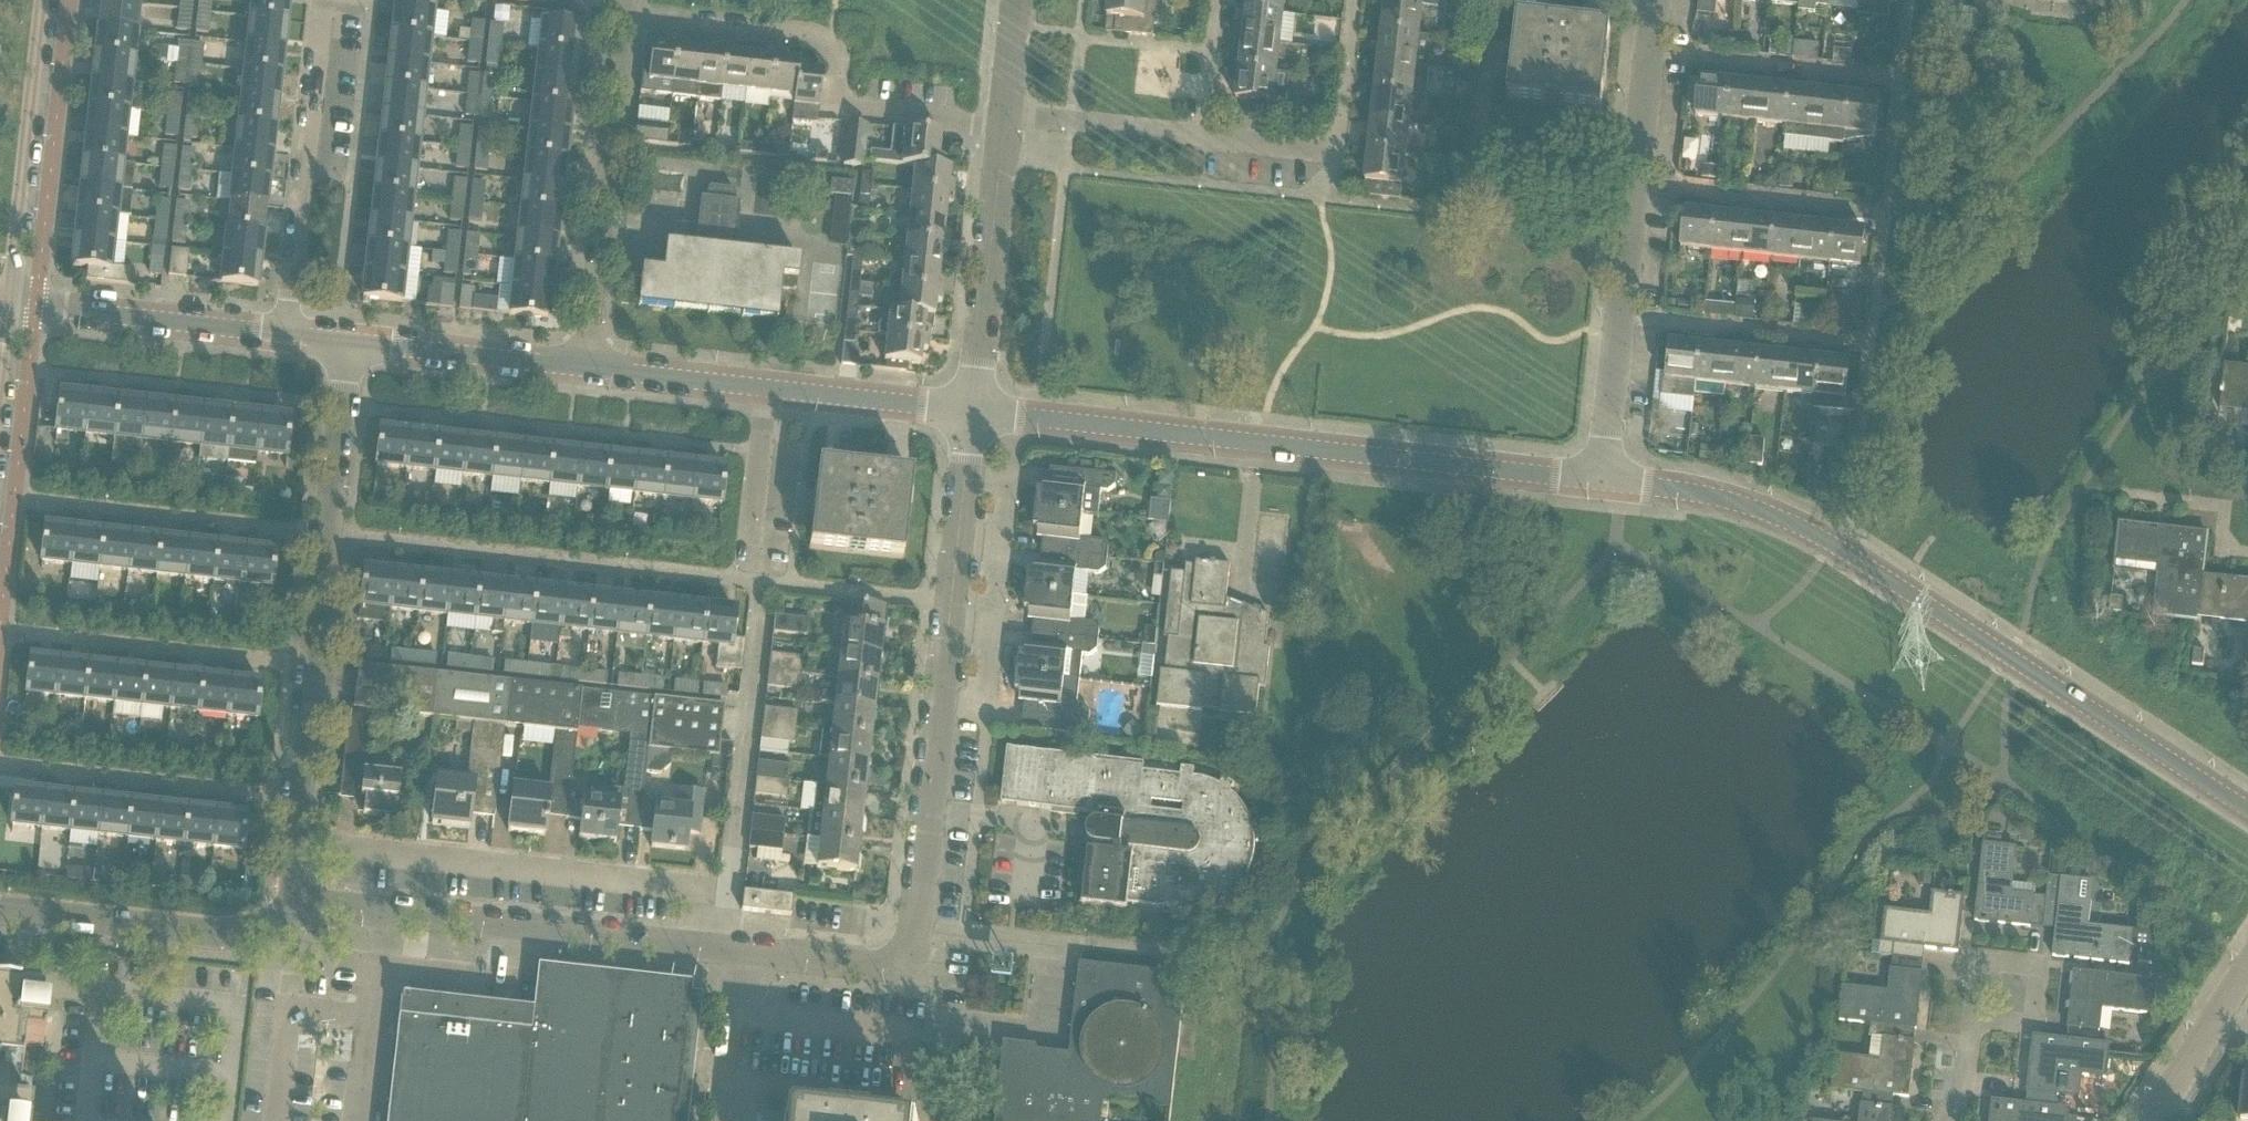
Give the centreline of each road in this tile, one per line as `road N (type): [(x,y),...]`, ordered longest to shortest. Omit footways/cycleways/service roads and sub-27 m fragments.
road 1 (residential): [(295,905),(881,965),(900,960),(913,947),(917,925),(975,419)]
road 2 (residential): [(2247,812),(1794,526),(1718,500),(1602,483)]
road 3 (residential): [(1602,483),(975,419)]
road 4 (residential): [(295,905),(356,343)]
road 5 (residential): [(1602,483),(1656,0)]
road 6 (residential): [(1002,131),(836,109),(833,50),(798,36),(622,18)]
road 7 (unclassified): [(622,18),(580,367)]
road 8 (residential): [(1341,147),(1005,111)]
road 9 (unclassified): [(284,333),(321,0)]
road 10 (residential): [(0,909),(230,941),(266,928),(295,905)]
road 11 (tertiary): [(5,301),(40,0)]
road 12 (residential): [(975,419),(1002,131)]
road 13 (unclassified): [(284,333),(5,301)]
road 14 (unclassified): [(580,367),(356,343)]
road 15 (residential): [(975,419),(769,397)]
road 16 (residential): [(749,590),(769,397)]
road 17 (residential): [(769,397),(580,367)]
road 18 (residential): [(1976,1025),(2031,1028),(2035,975),(1981,971)]

